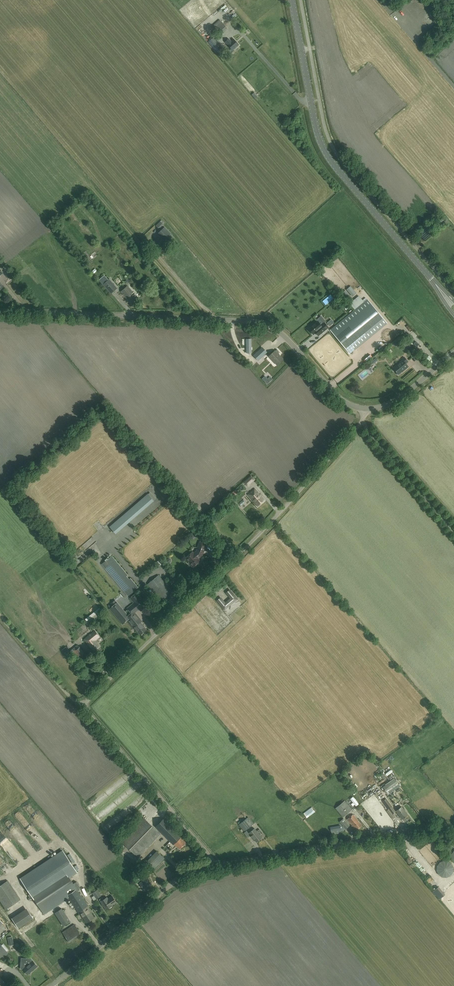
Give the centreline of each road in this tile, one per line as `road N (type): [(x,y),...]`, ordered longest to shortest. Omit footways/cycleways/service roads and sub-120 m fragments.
road 1 (unclassified): [(212,866),(83,705),(261,533),(365,409)]
road 2 (unclassified): [(365,409),(338,397),(267,324),(0,311)]
road 3 (secondary): [(453,307),(326,153),(292,0)]
road 4 (unclassified): [(212,866),(453,825)]
road 5 (unclassified): [(50,985),(172,883),(212,866)]

